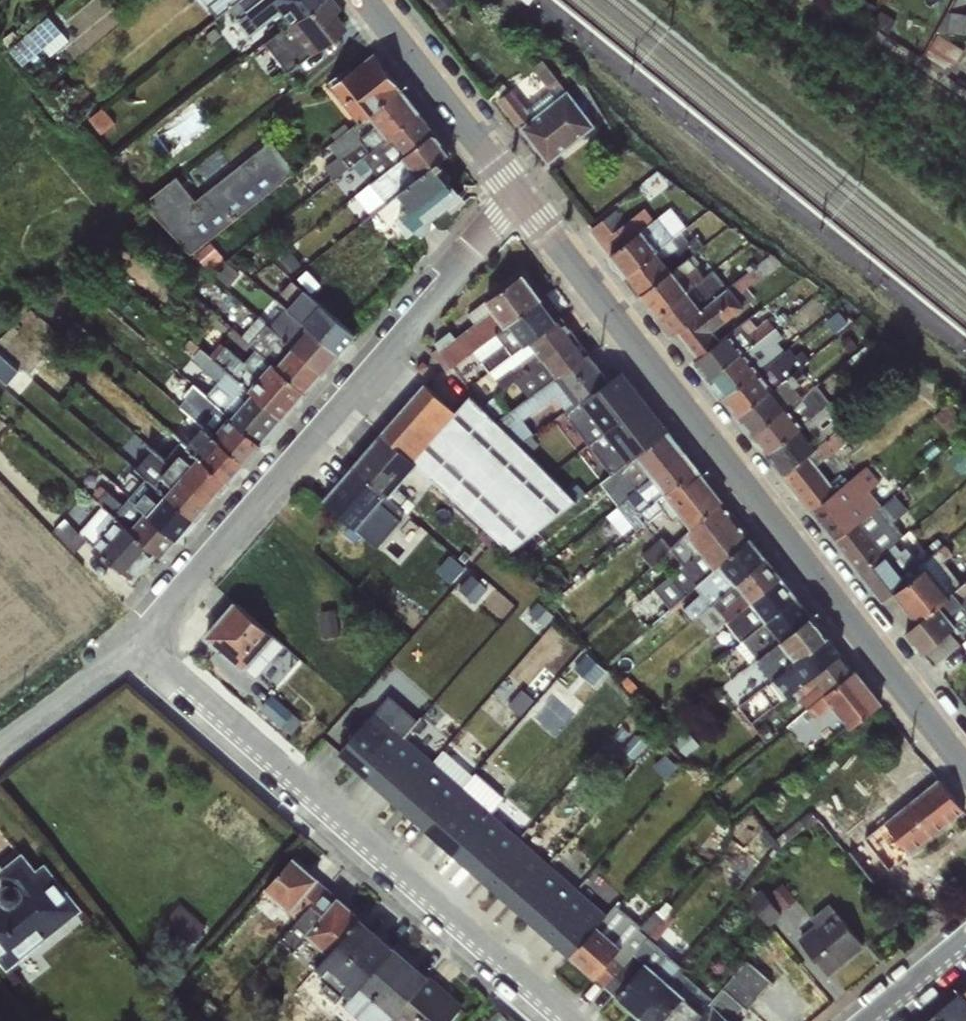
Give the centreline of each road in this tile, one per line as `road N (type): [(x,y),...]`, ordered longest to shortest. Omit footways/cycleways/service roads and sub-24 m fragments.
road 1 (tertiary): [(965,768),(519,195)]
road 2 (residential): [(519,195),(131,643)]
road 3 (residential): [(131,643),(562,1020)]
road 4 (tertiary): [(519,195),(366,0)]
road 5 (residential): [(131,643),(0,748)]
road 6 (residential): [(965,944),(870,1020)]

